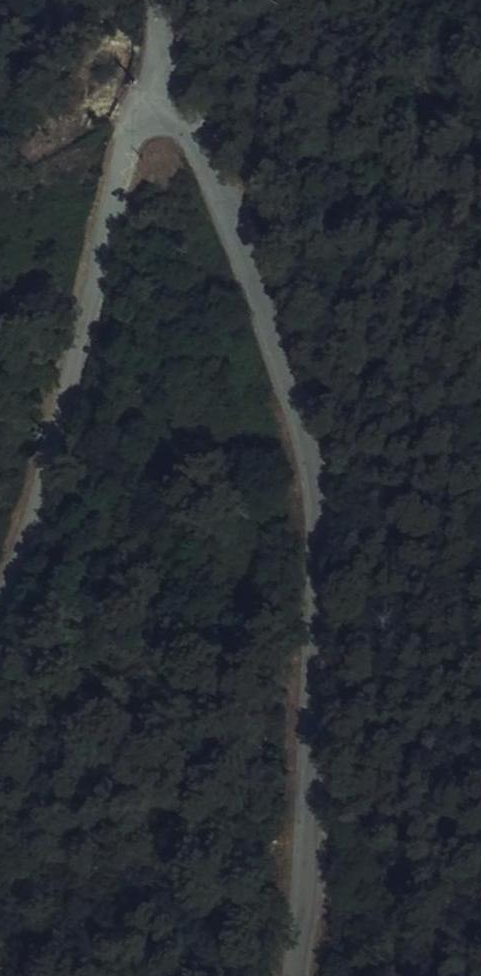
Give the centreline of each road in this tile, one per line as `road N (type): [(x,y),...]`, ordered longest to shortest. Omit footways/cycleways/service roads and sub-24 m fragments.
road 1 (unclassified): [(305,975),(318,593),(309,456),(234,217),(188,124),(166,112)]
road 2 (unclassified): [(166,112),(146,117),(126,139),(78,376),(0,631)]

